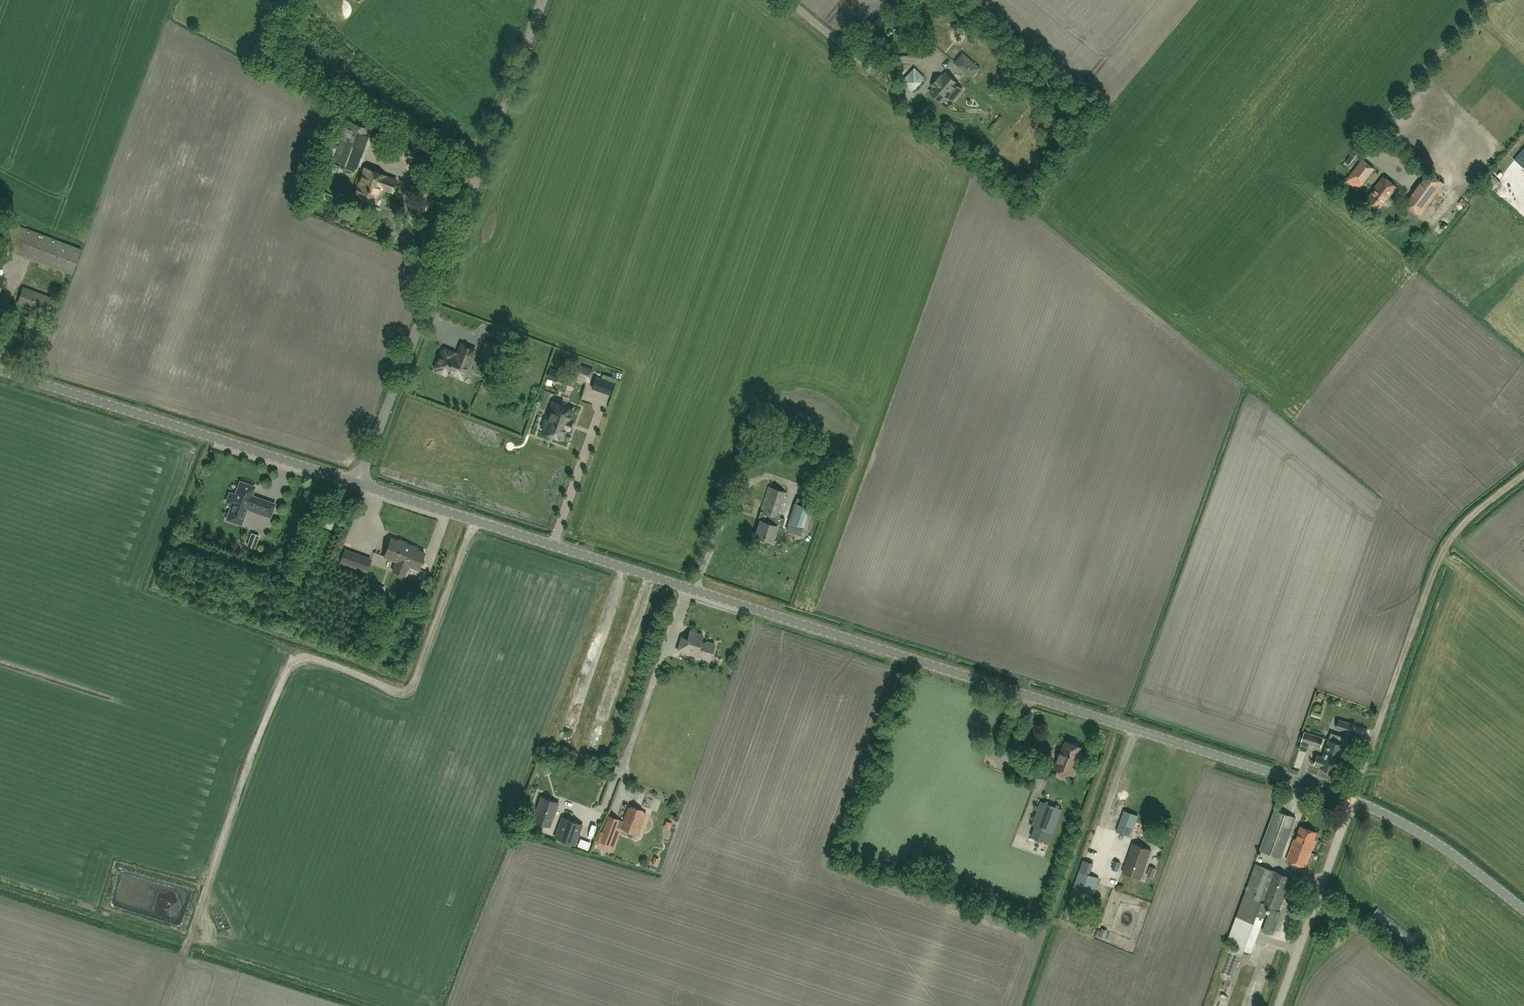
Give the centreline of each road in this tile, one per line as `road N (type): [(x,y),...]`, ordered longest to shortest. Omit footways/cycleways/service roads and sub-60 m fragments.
road 1 (tertiary): [(1351,799),(360,481)]
road 2 (unclassified): [(360,481),(540,0)]
road 3 (tertiary): [(0,367),(360,481)]
road 4 (track): [(1372,734),(1449,537),(1523,474)]
road 5 (unclassified): [(1276,1005),(1351,799)]
road 6 (tertiary): [(1523,909),(1462,857),(1351,799)]

